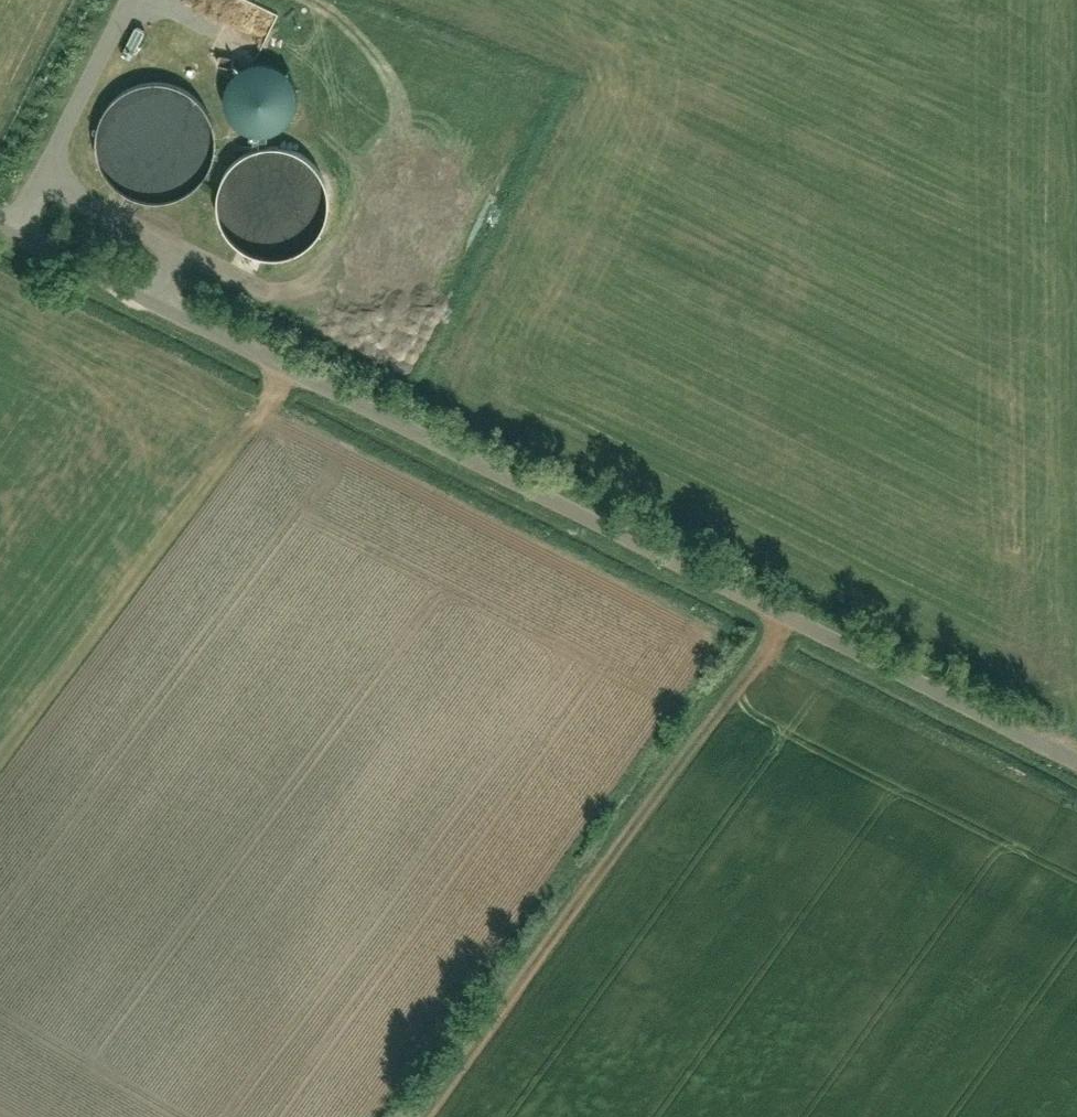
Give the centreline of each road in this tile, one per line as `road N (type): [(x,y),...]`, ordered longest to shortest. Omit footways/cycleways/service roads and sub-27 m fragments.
road 1 (unclassified): [(0,232),(1076,754)]

